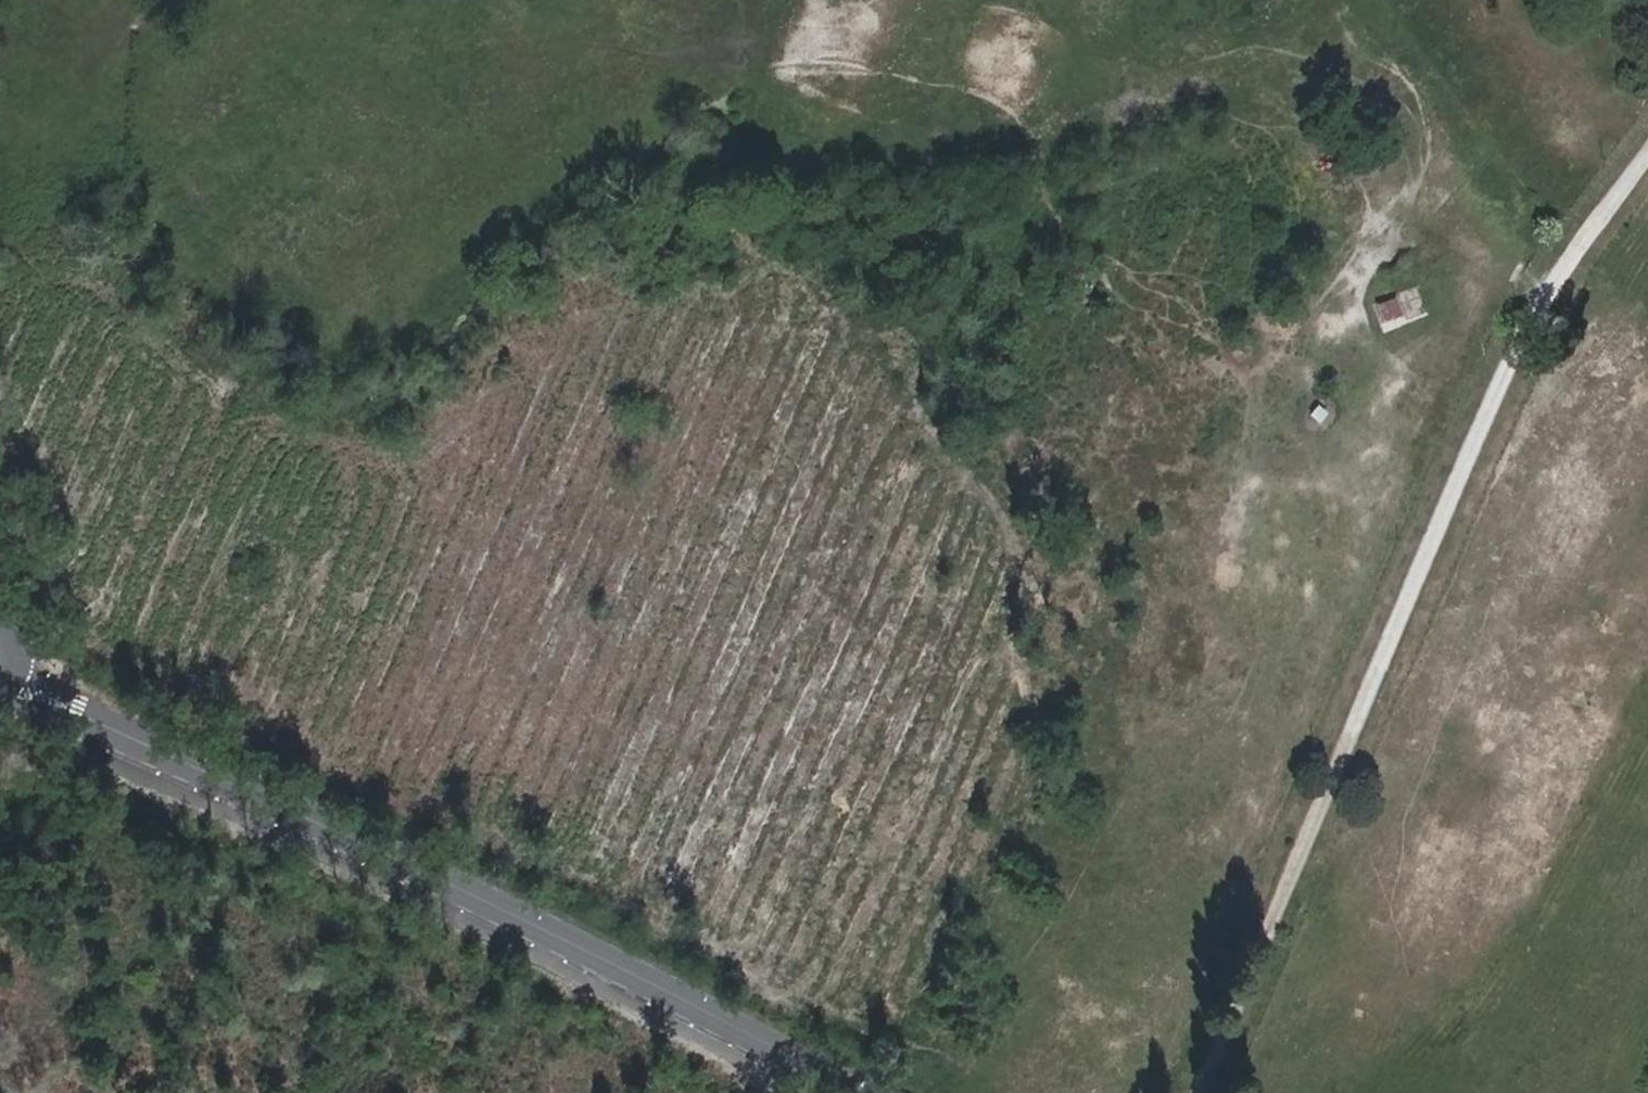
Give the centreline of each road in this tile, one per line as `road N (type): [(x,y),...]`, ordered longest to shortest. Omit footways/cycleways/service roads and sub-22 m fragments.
road 1 (track): [(1199,1092),(1535,313),(1647,158)]
road 2 (tertiary): [(8,679),(659,972),(880,1092)]

